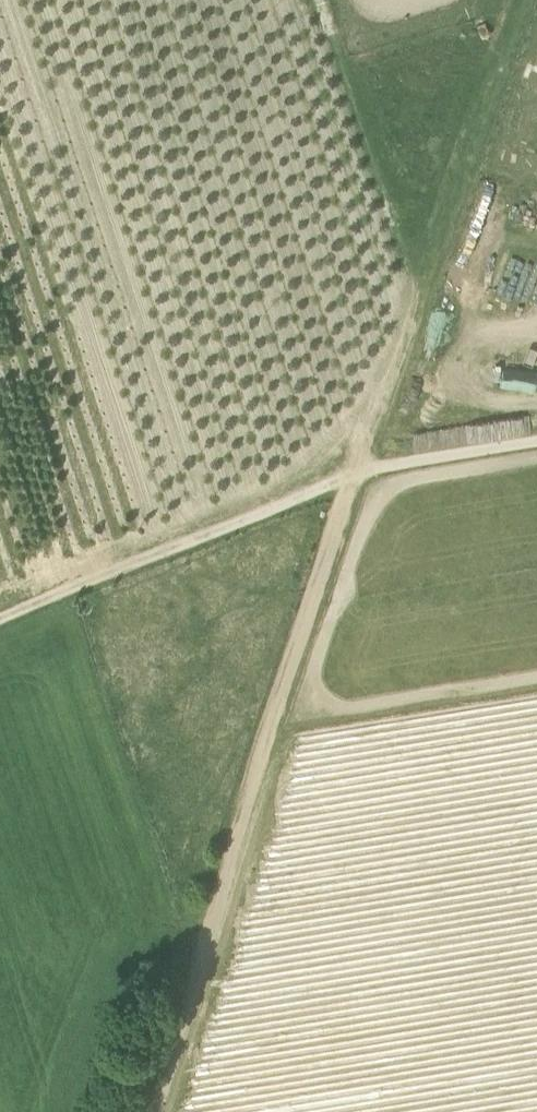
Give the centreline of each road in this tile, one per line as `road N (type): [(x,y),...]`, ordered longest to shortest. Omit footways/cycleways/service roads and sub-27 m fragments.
road 1 (track): [(352,480),(141,1111)]
road 2 (track): [(352,480),(520,0)]
road 3 (track): [(0,622),(352,480)]
road 4 (track): [(352,480),(385,462),(536,438)]

